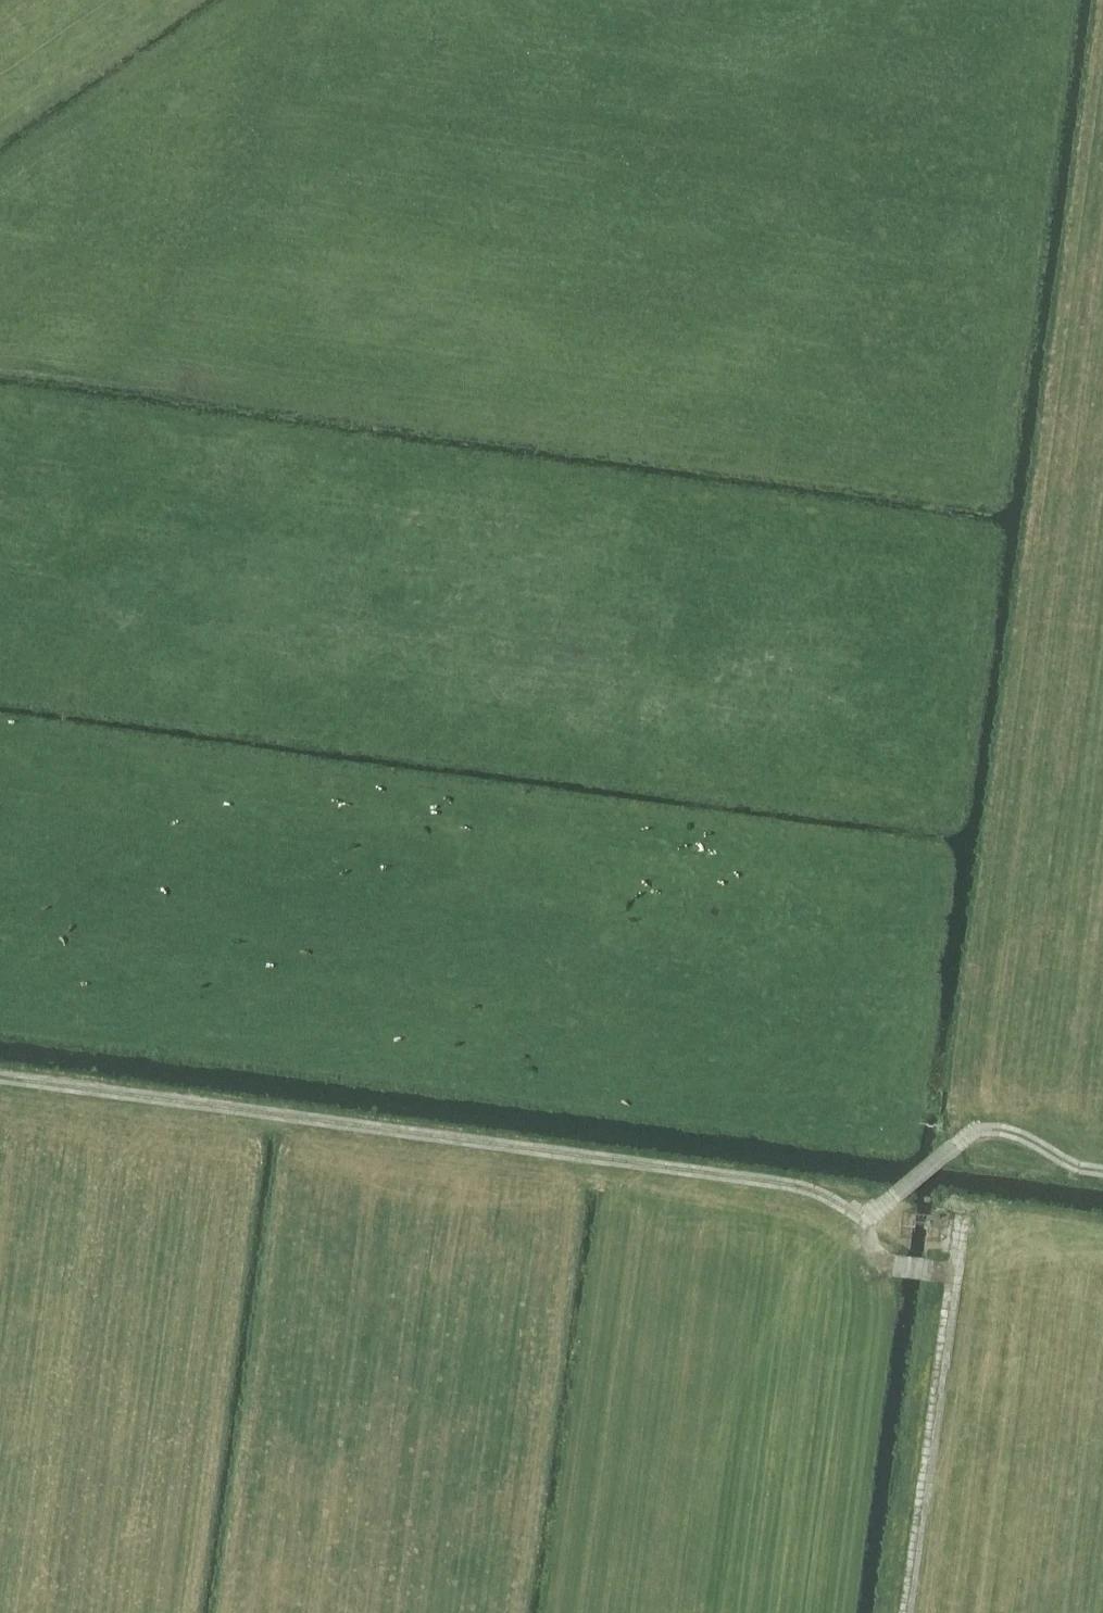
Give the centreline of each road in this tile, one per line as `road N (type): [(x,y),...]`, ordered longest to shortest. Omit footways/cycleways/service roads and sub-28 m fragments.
road 1 (track): [(0,1079),(809,1190),(857,1212),(873,1214),(898,1193)]
road 2 (track): [(913,1612),(970,1212)]
road 3 (track): [(1102,1172),(1074,1167),(1010,1131),(982,1132),(898,1193)]

